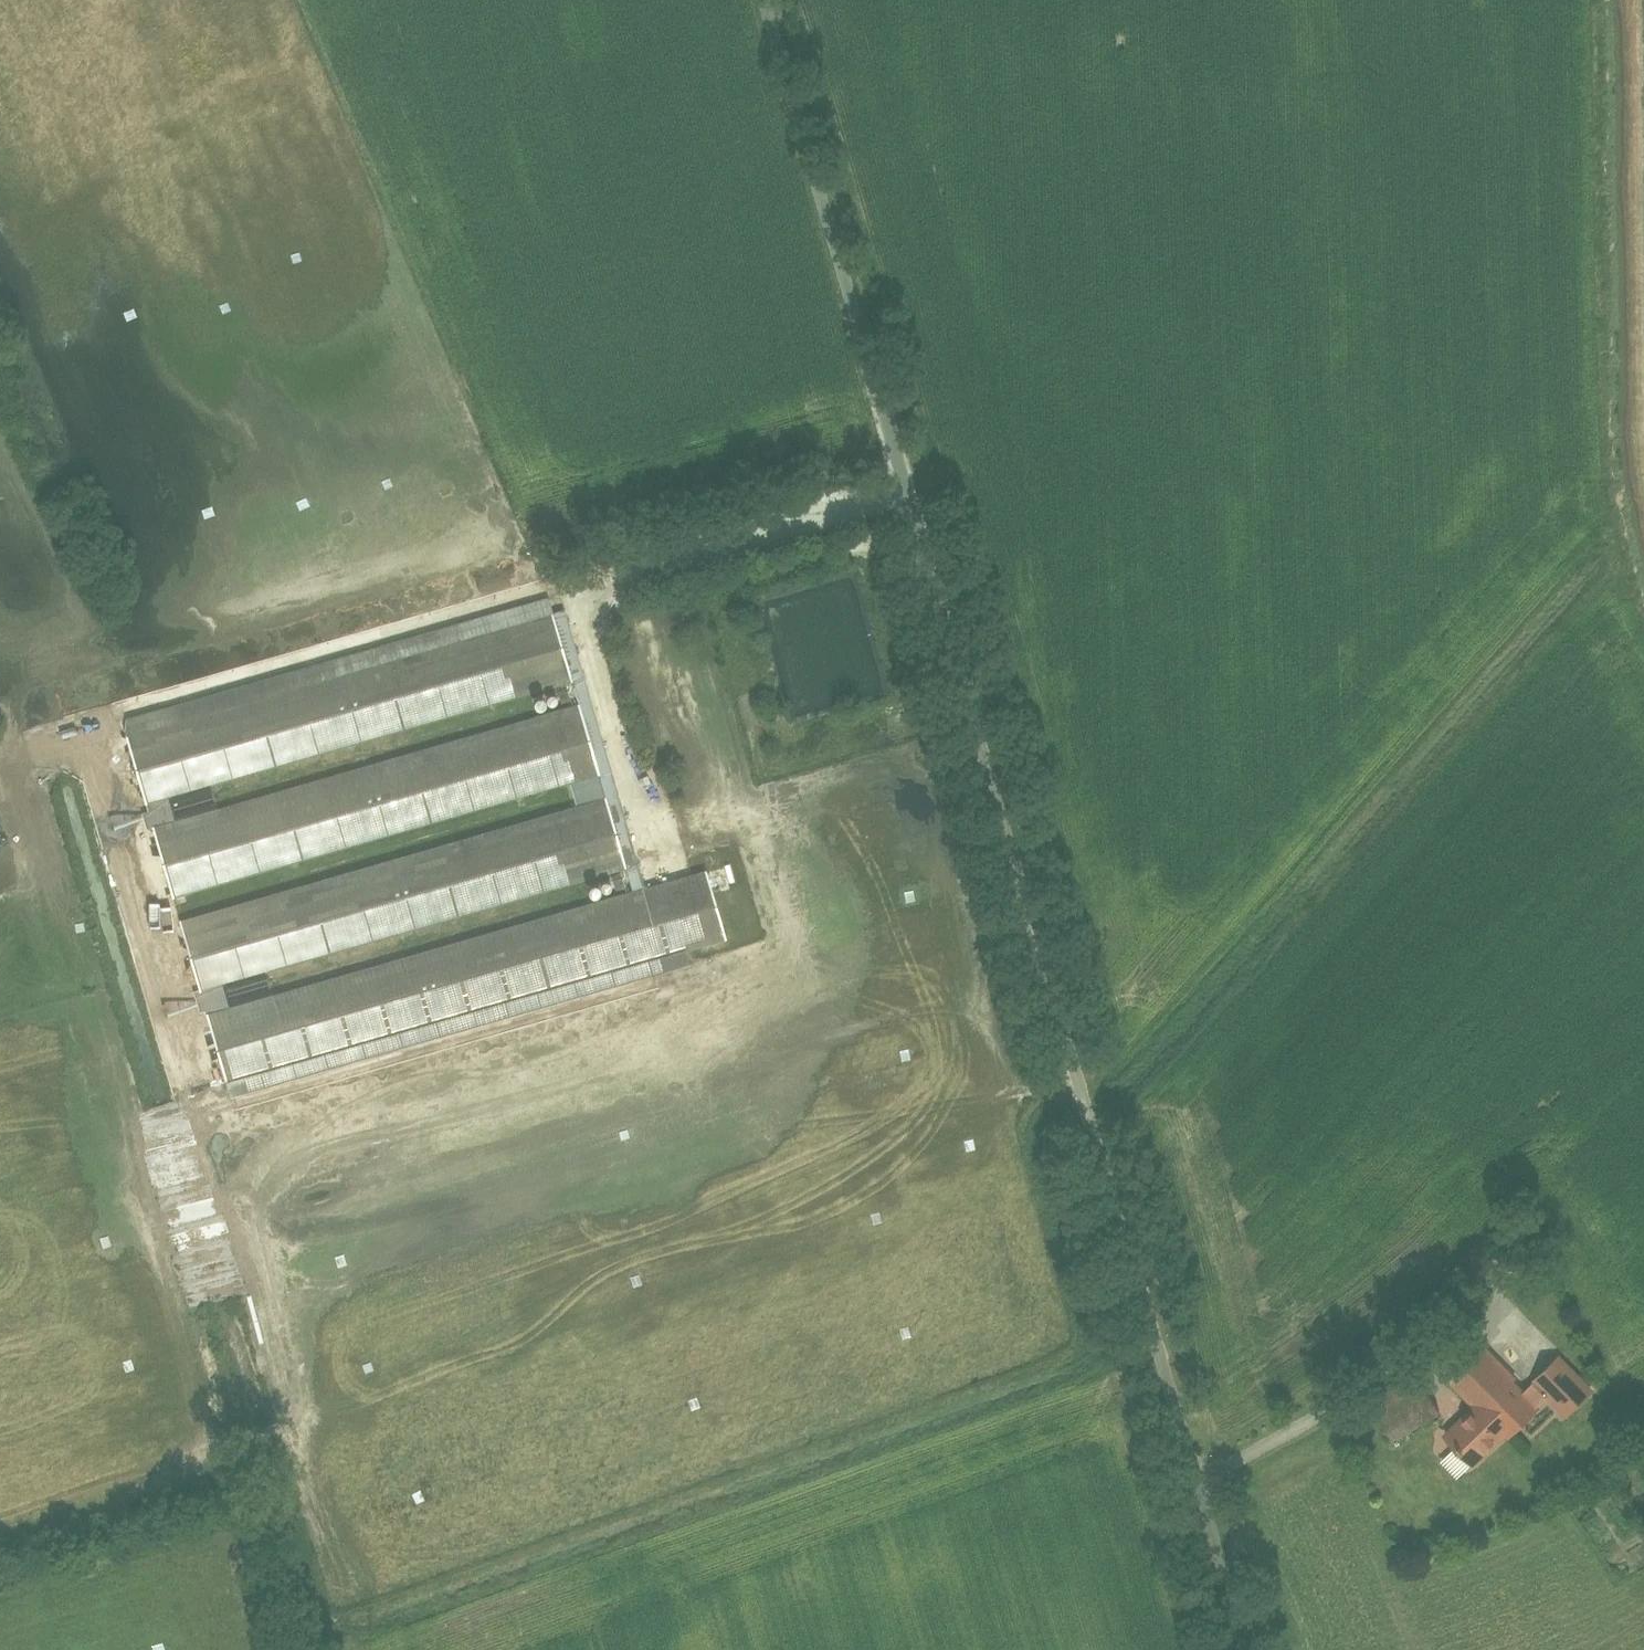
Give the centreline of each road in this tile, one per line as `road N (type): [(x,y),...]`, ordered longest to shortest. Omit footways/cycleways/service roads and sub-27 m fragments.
road 1 (residential): [(763,0),(1244,1649)]

